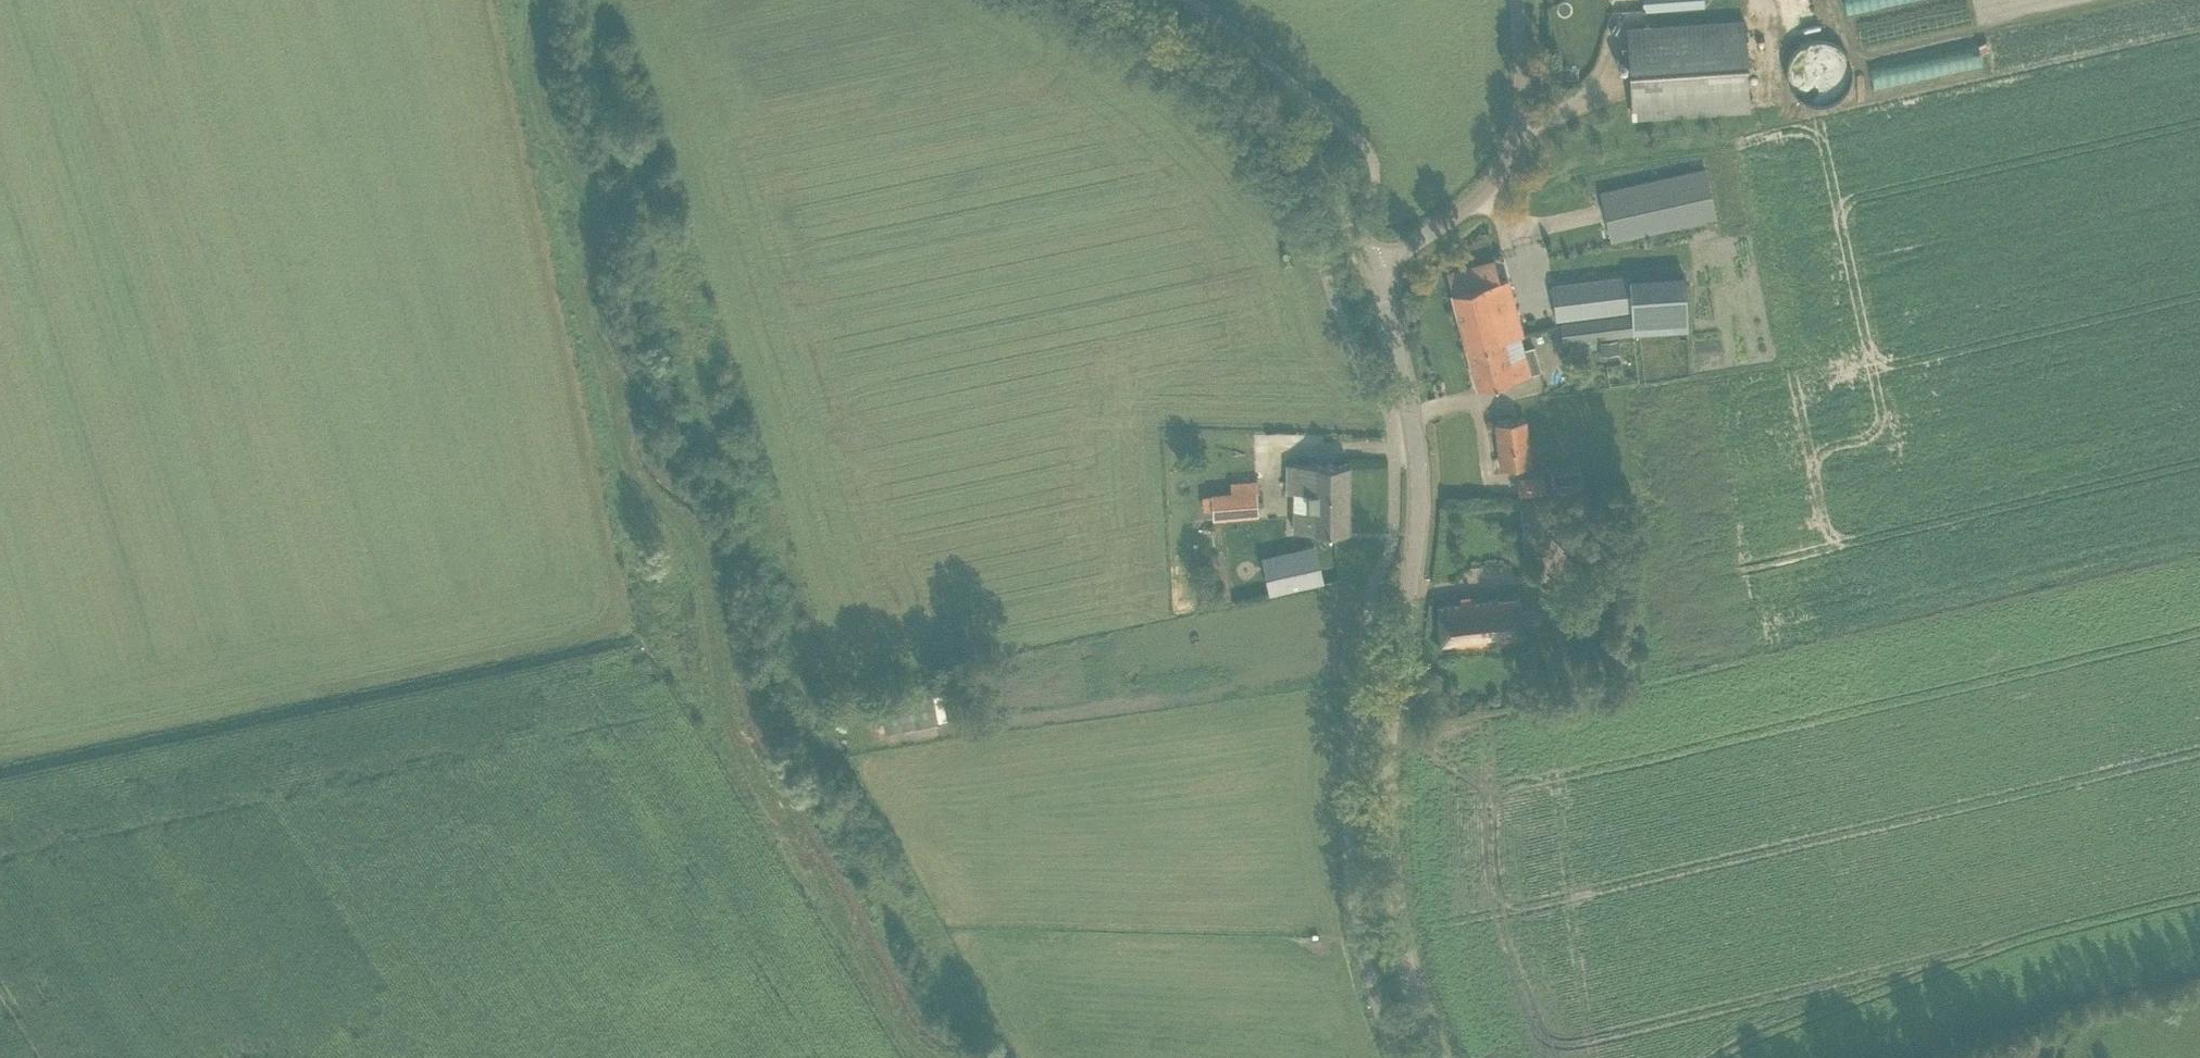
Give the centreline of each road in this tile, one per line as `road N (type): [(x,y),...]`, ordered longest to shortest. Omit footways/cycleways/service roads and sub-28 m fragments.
road 1 (tertiary): [(1432,1057),(1407,997),(1389,895),(1387,784),(1412,489),(1406,411),(1366,258)]
road 2 (tertiary): [(1366,258),(1333,196),(1279,138),(1102,0)]
road 3 (unclassified): [(1366,258),(1402,248),(1485,194),(1507,160),(1512,0)]

